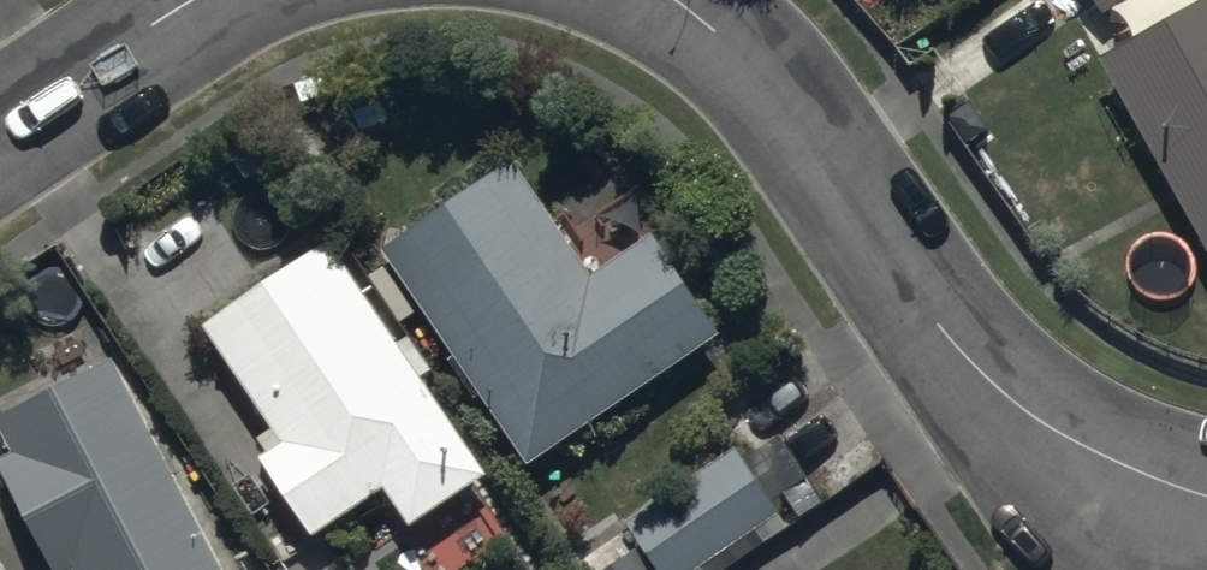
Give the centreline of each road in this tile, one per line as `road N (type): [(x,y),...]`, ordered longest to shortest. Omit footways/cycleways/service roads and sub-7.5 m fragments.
road 1 (residential): [(668,0),(820,142),(1021,381),(1161,491),(1206,495)]
road 2 (residential): [(0,132),(191,0)]

